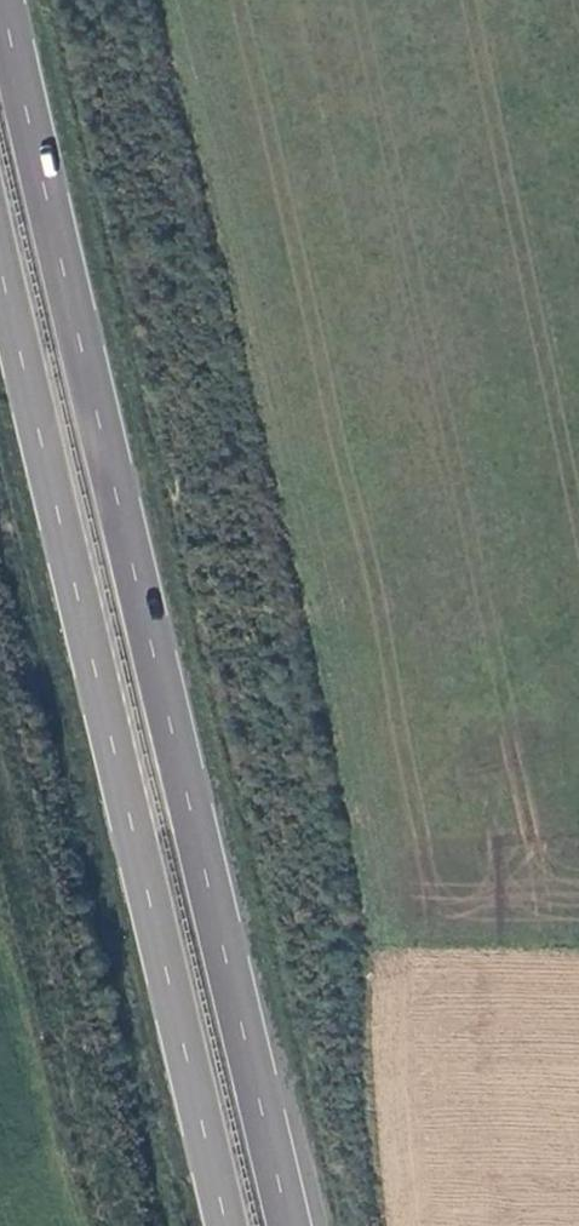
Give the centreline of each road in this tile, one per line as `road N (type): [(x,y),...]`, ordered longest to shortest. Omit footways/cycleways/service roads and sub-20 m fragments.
road 1 (trunk): [(290,1225),(2,0)]
road 2 (trunk): [(0,253),(227,1225)]

